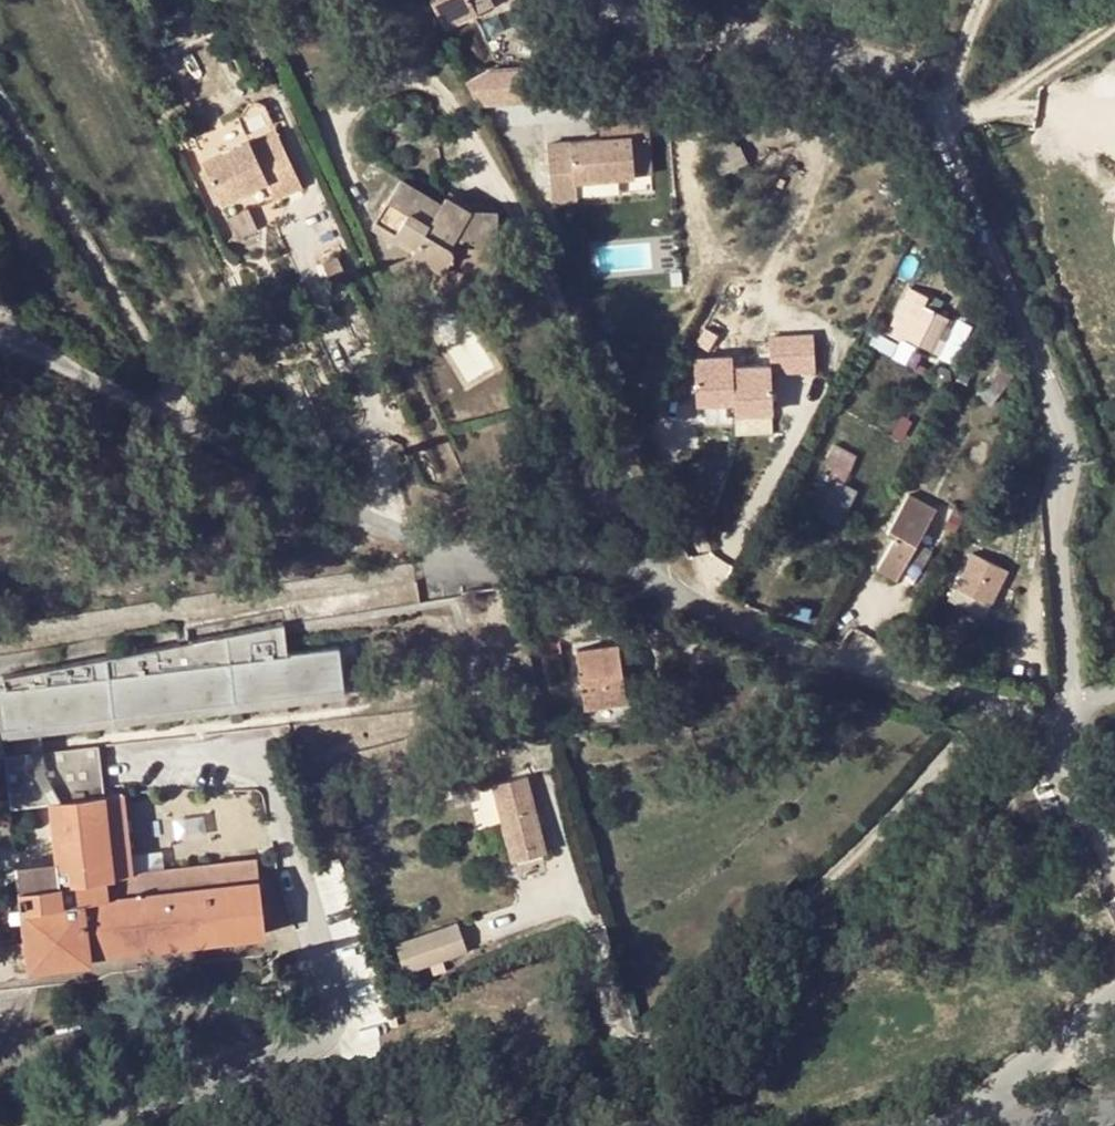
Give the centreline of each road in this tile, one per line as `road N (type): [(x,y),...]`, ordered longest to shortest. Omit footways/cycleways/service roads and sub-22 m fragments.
road 1 (unclassified): [(1058,707),(908,688),(620,587),(387,532),(0,334)]
road 2 (residential): [(664,0),(892,65),(936,106),(1065,428),(1077,678),(1058,707)]
road 3 (residential): [(1114,985),(952,1125)]
road 4 (residential): [(1058,707),(1114,849)]
road 5 (tertiary): [(1114,1103),(968,1125)]

